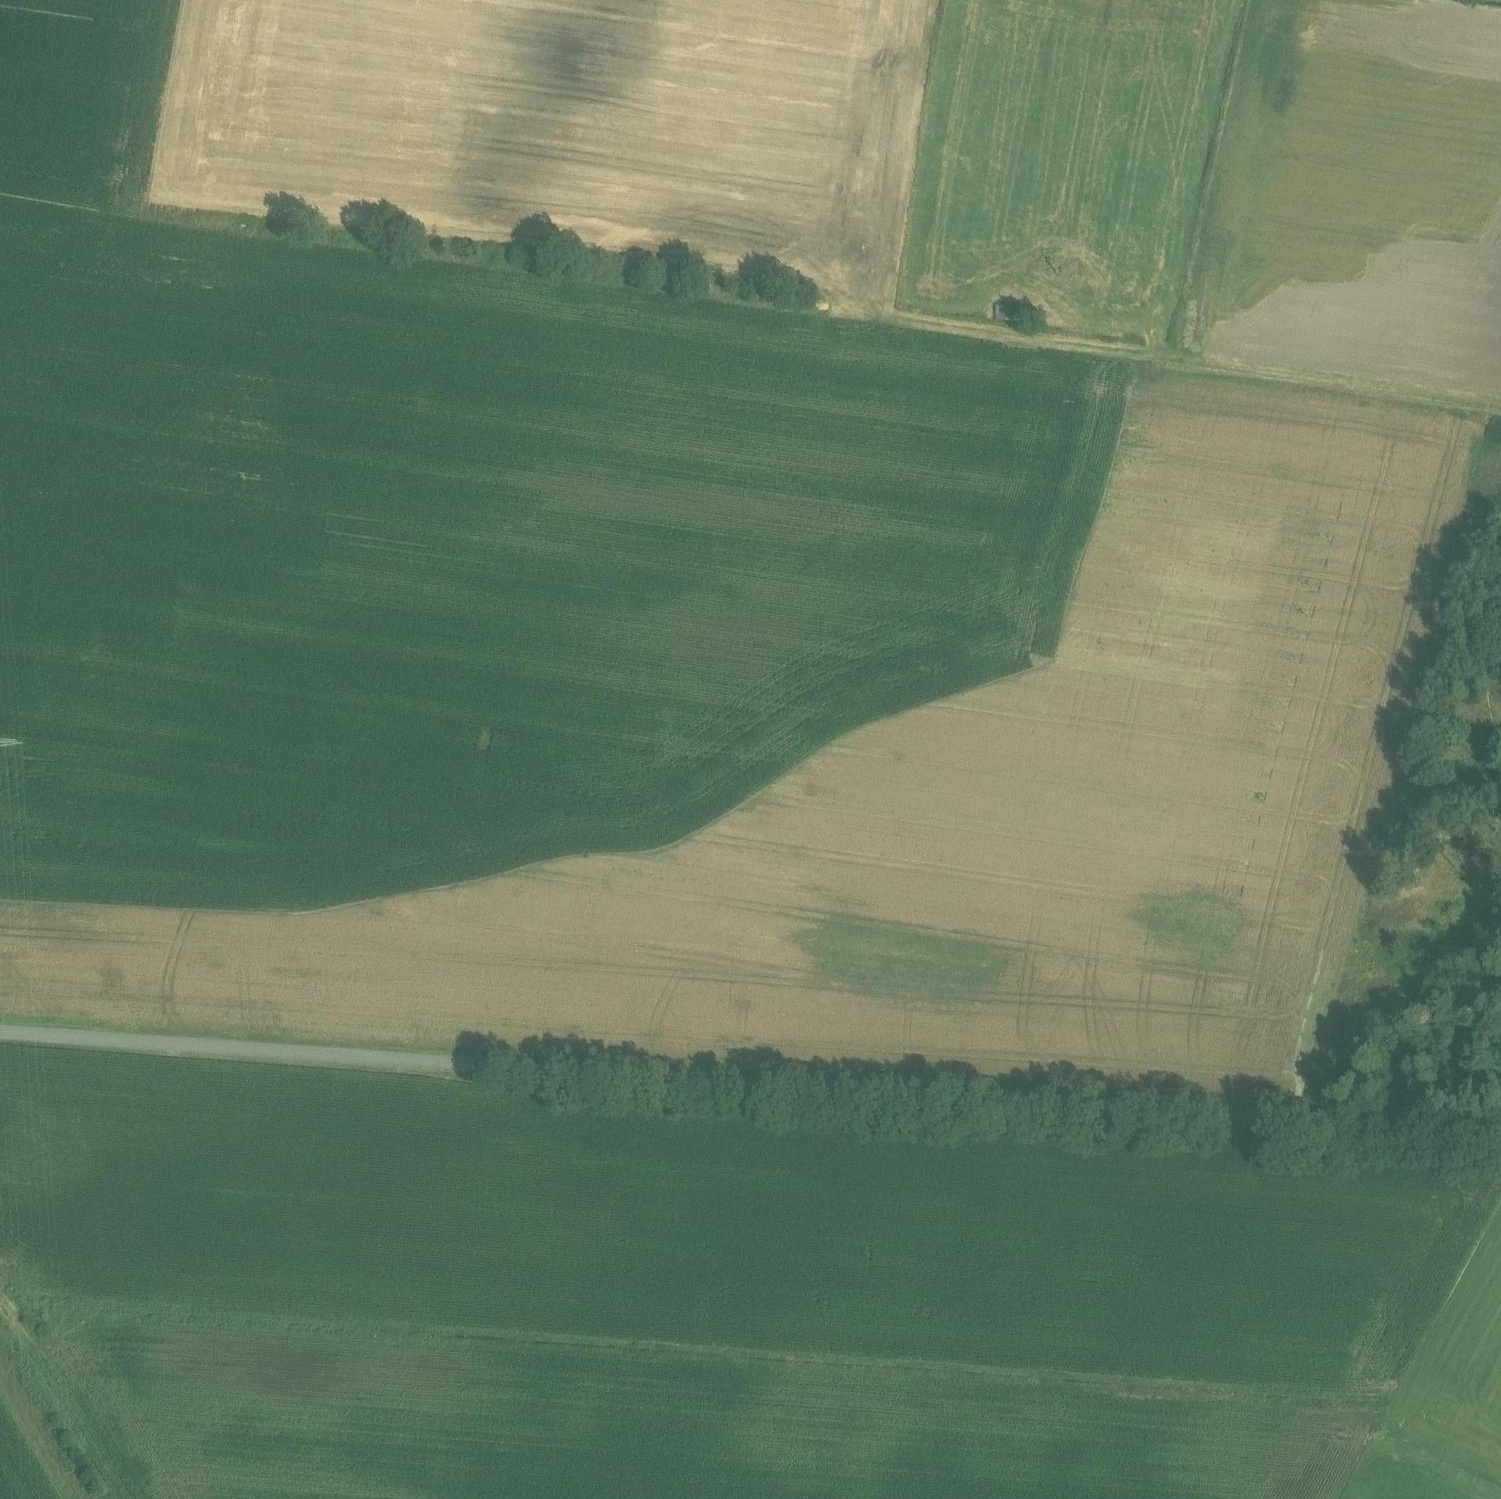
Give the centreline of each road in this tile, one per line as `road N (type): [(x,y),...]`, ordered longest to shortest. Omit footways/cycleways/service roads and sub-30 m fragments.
road 1 (unclassified): [(1500,1135),(0,1031)]

